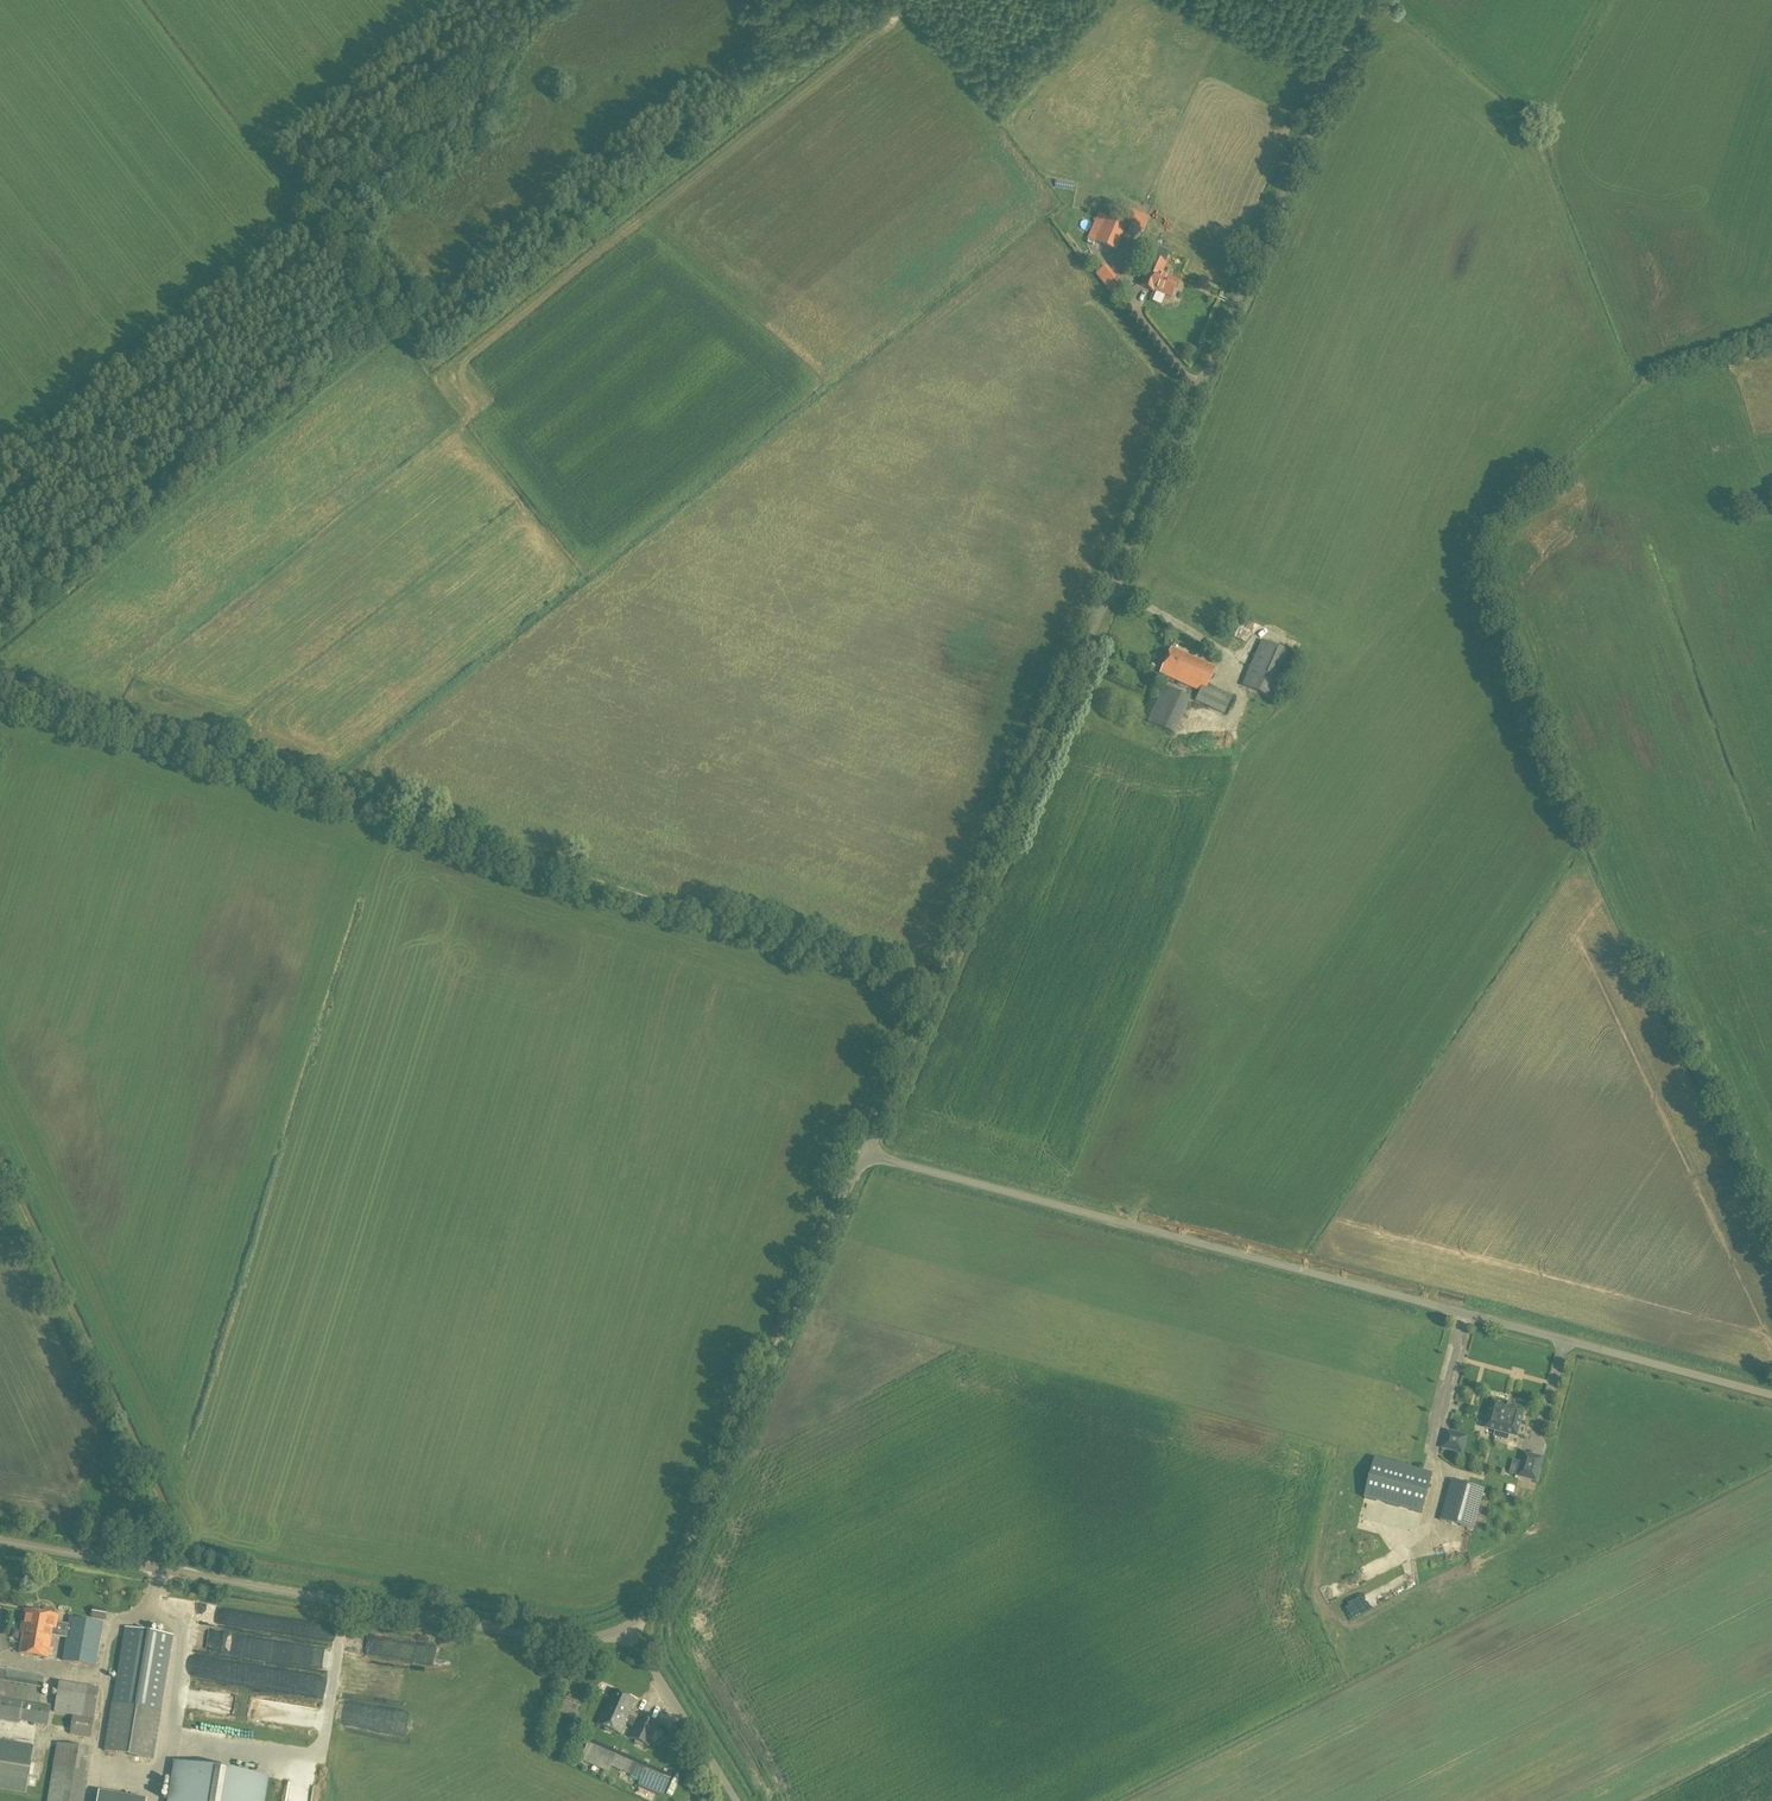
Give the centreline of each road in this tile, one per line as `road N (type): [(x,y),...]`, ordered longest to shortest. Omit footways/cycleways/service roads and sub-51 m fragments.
road 1 (unclassified): [(863,1157),(1372,0)]
road 2 (track): [(0,693),(936,991)]
road 3 (unclassified): [(1771,1392),(863,1157)]
road 4 (unclassified): [(635,1626),(604,1635),(542,1636),(0,1542)]
road 5 (unclassified): [(863,1157),(684,1563),(635,1626)]
road 6 (unclassified): [(732,1800),(635,1626)]

